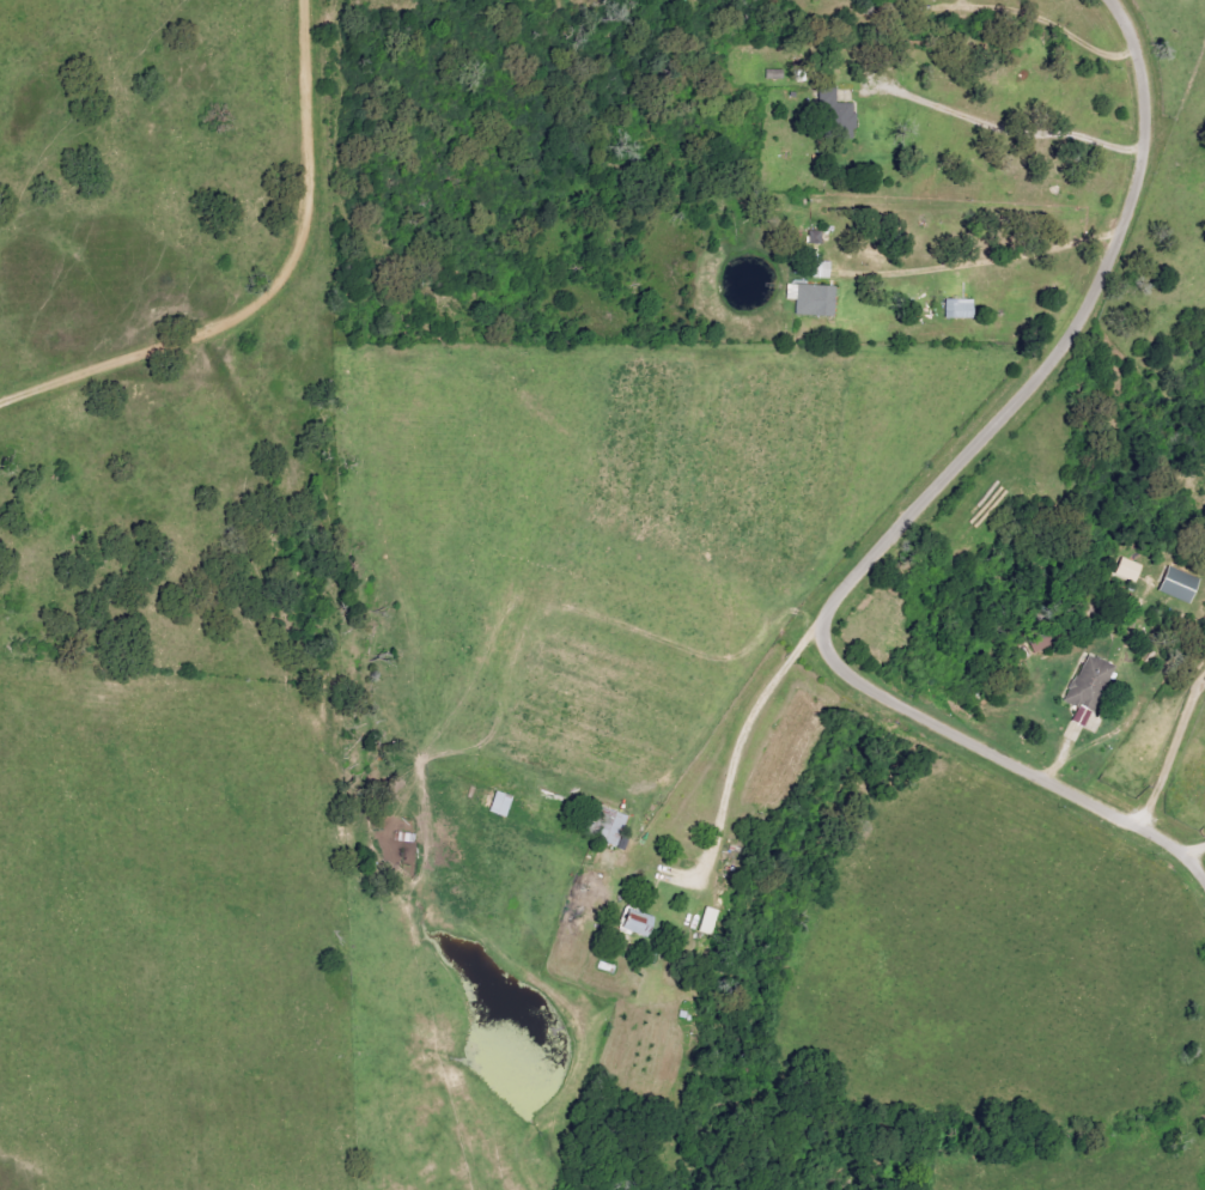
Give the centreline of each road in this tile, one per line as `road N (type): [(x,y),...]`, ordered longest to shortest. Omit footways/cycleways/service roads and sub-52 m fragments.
road 1 (residential): [(1109,0),(1137,60),(1137,153),(1069,323),(858,560),(814,636),(828,666),(881,700),(1148,830),(1180,850),(1204,882)]

